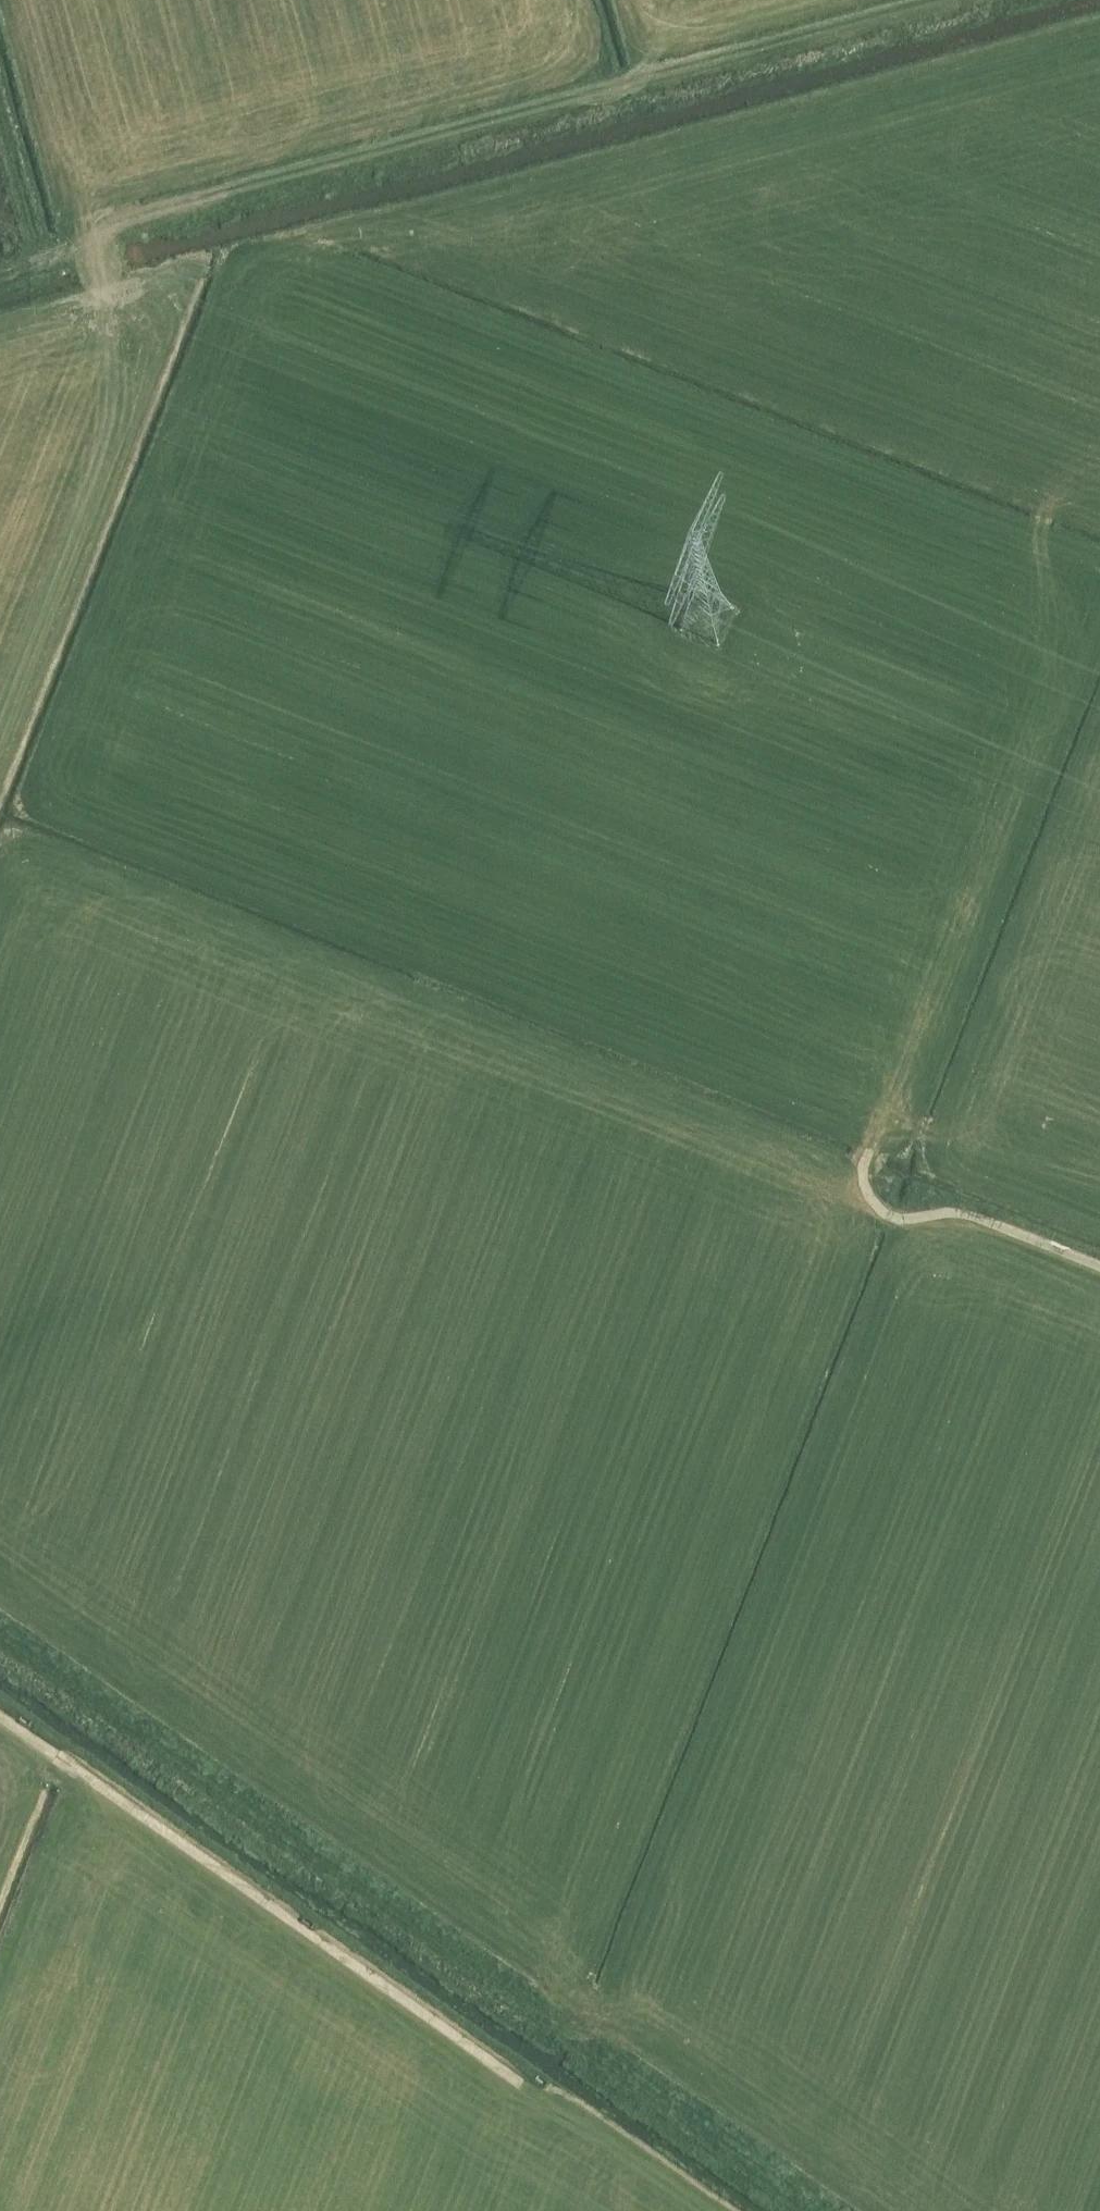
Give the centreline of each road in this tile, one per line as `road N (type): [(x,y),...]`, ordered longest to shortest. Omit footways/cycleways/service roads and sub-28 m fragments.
road 1 (track): [(0,1719),(520,2085)]
road 2 (track): [(1099,1268),(968,1216),(891,1218),(865,1179),(875,1141)]

